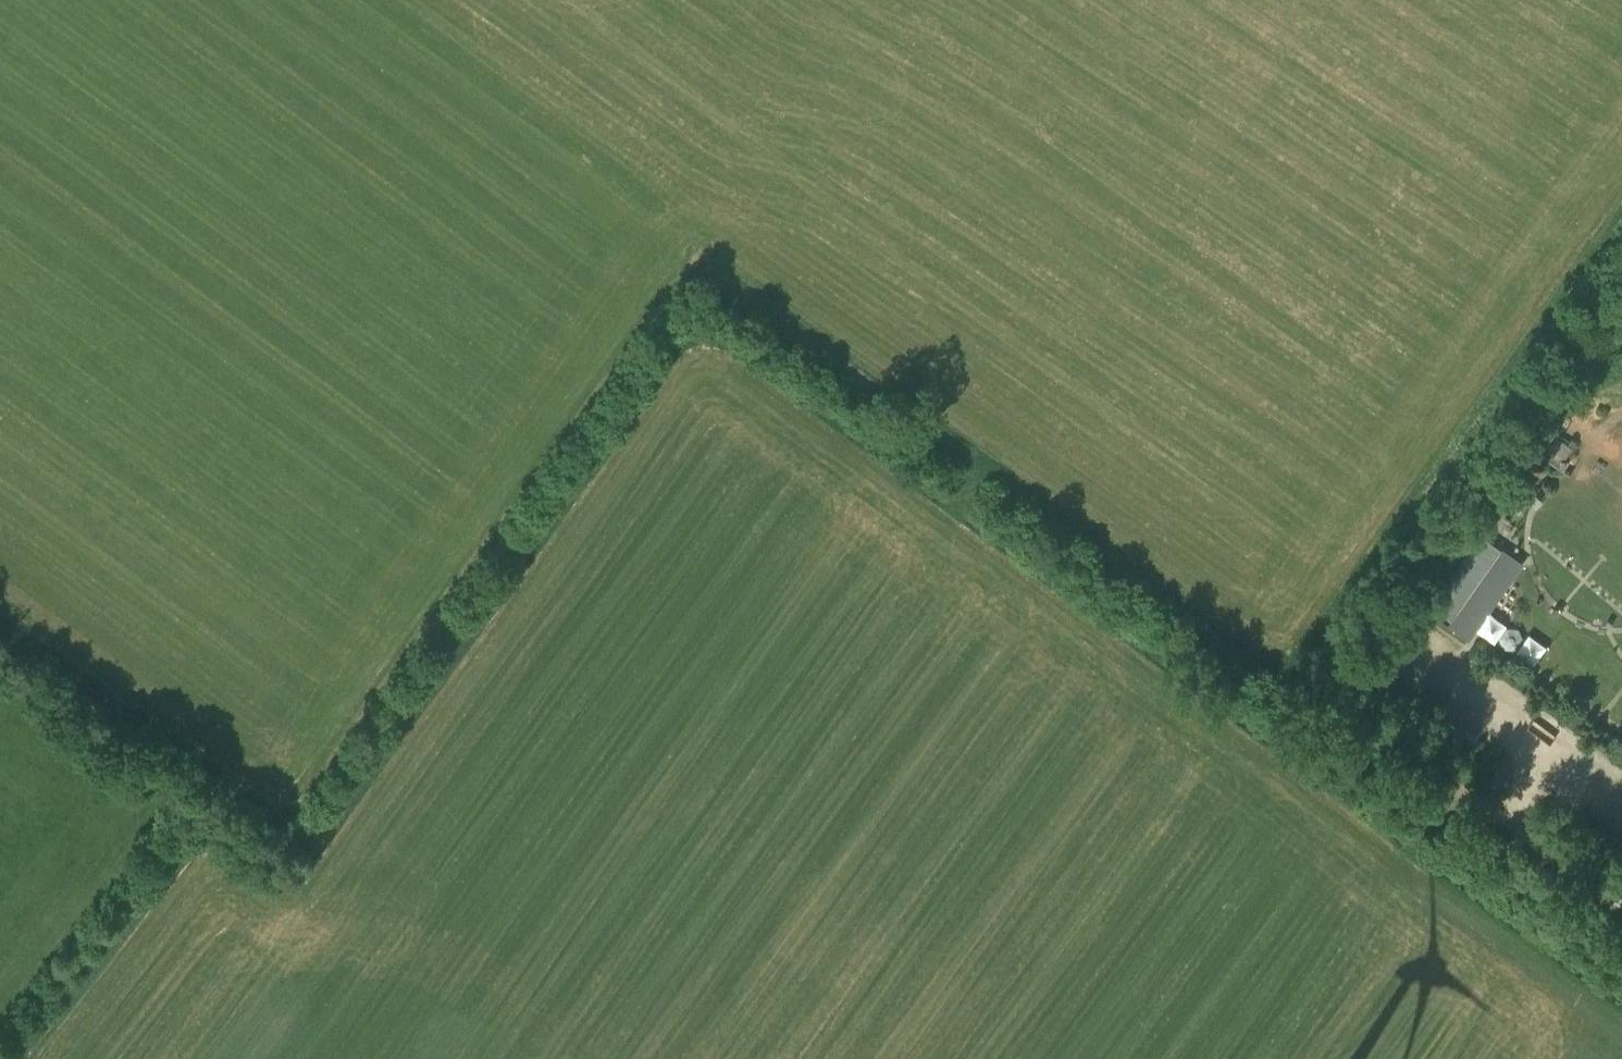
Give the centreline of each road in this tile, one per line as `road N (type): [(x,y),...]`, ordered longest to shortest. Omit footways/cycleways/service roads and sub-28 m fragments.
road 1 (unclassified): [(1621,910),(1491,815)]

